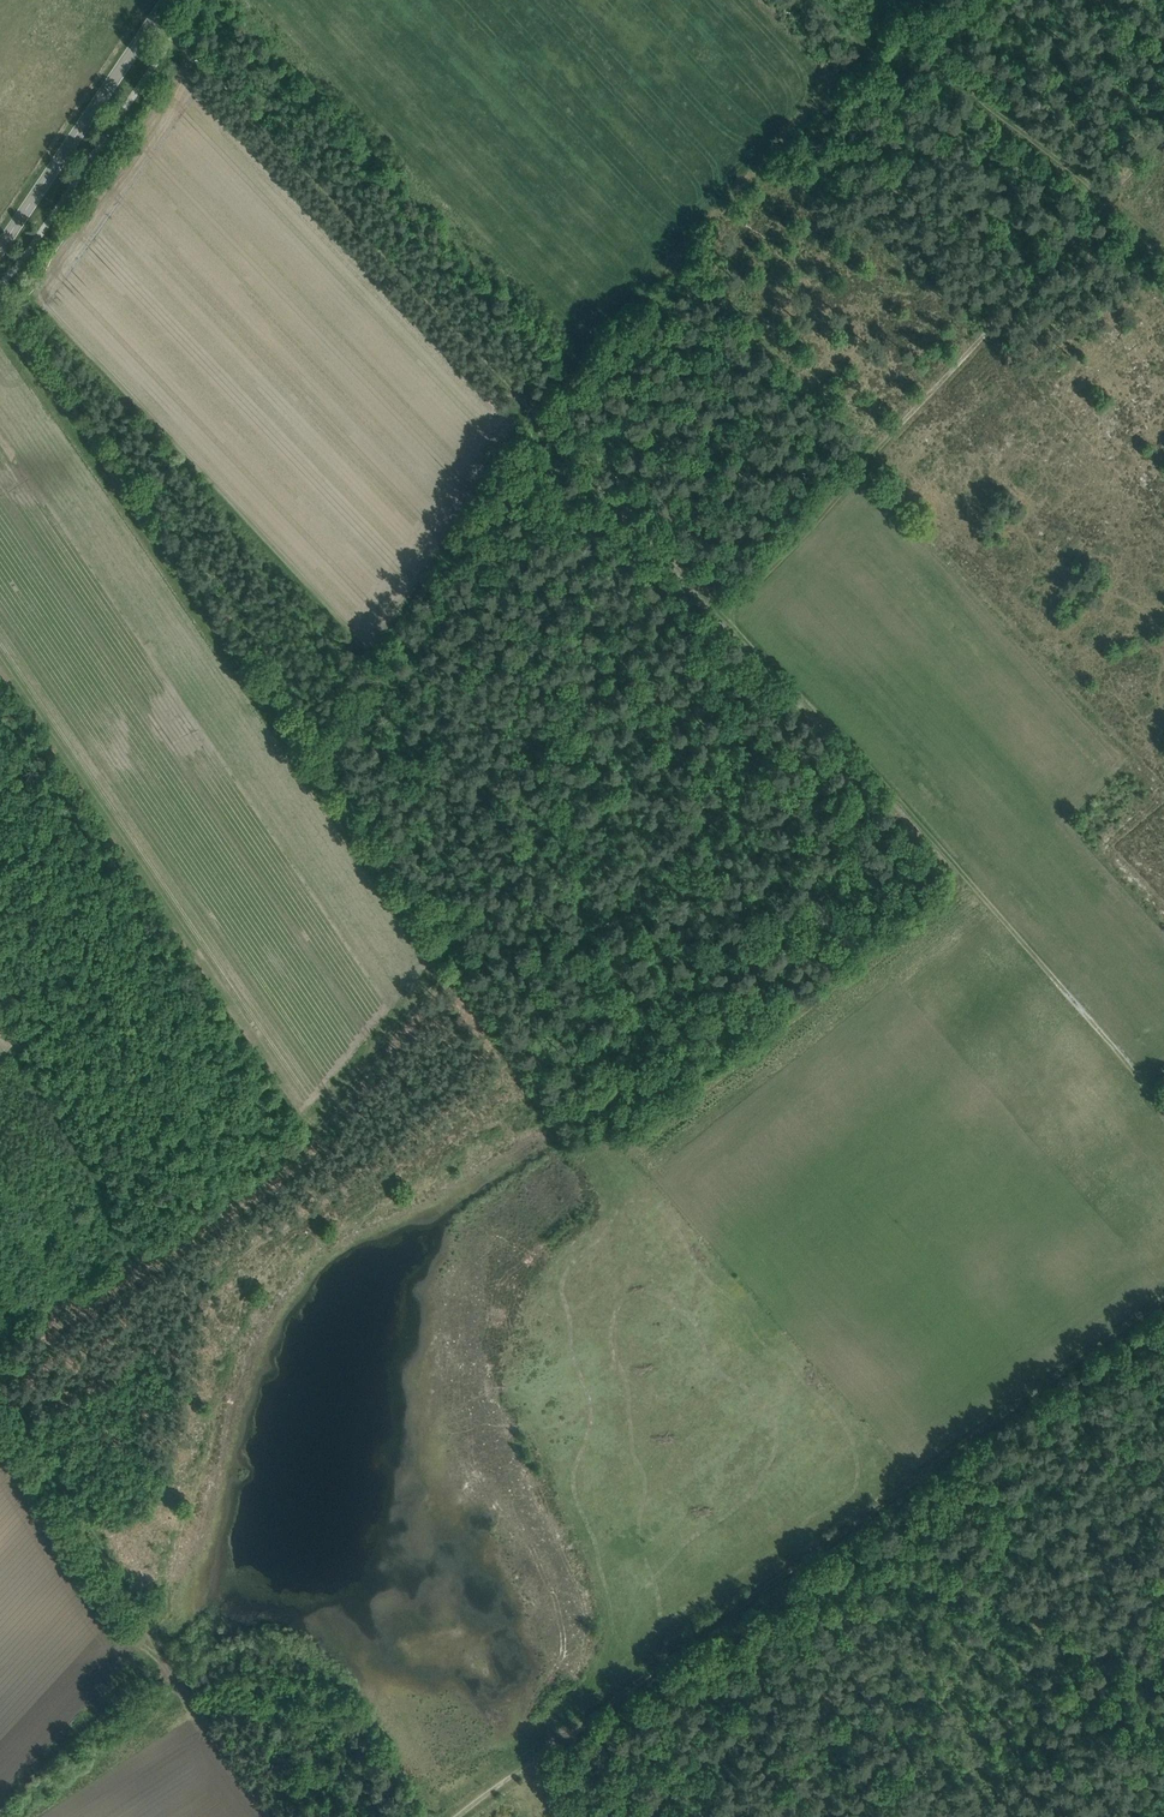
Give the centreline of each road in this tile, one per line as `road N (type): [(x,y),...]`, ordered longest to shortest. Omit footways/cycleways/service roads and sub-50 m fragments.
road 1 (track): [(1163,1100),(532,417)]
road 2 (track): [(532,1760),(1163,1312)]
road 3 (track): [(1109,197),(714,610)]
road 4 (track): [(269,1816),(0,1379)]
road 5 (track): [(947,0),(959,79),(1163,239)]
road 6 (secondary): [(0,256),(170,0)]

